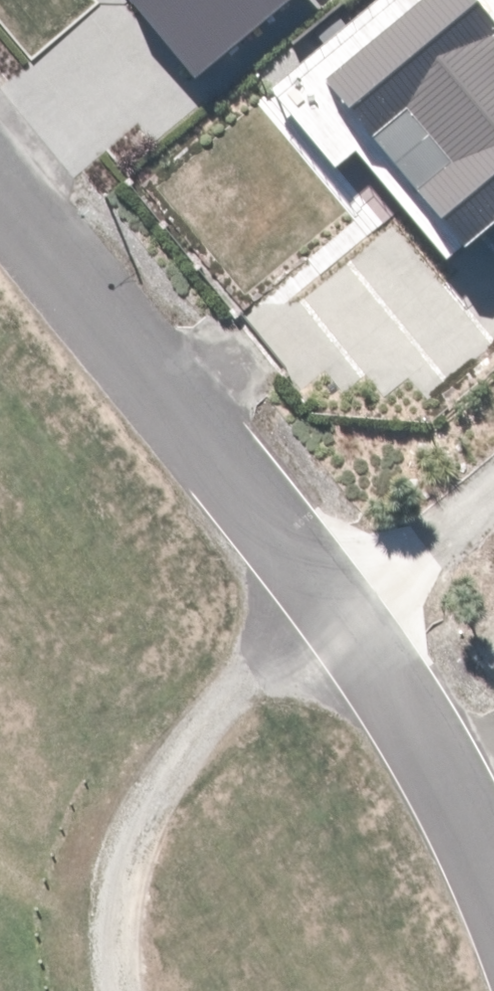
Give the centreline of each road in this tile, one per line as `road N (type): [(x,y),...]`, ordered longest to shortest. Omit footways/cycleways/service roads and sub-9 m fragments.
road 1 (unclassified): [(0,204),(303,575)]
road 2 (unclassified): [(303,575),(363,648),(493,870)]
road 3 (unclassified): [(303,575),(493,418)]

